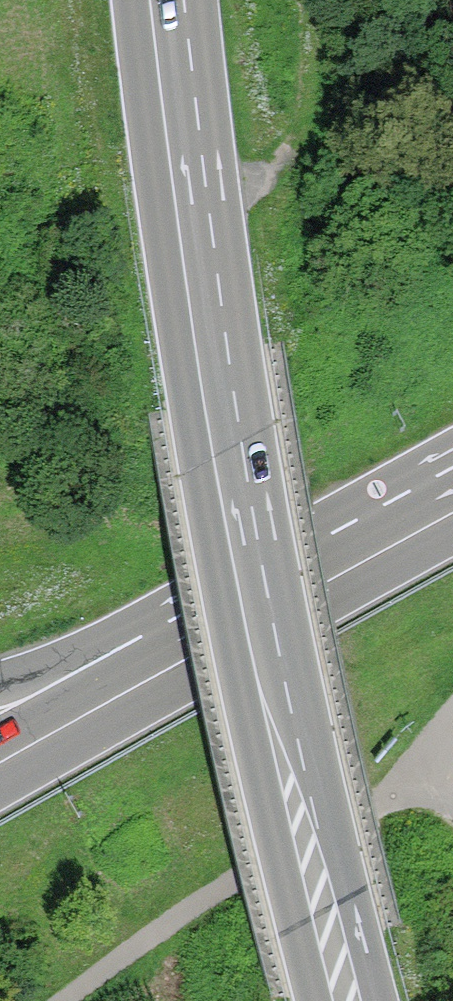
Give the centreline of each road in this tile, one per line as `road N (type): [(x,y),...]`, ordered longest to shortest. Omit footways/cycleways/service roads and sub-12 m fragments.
road 1 (secondary): [(172,0),(230,436),(323,903)]
road 2 (primary): [(452,501),(153,667)]
road 3 (track): [(198,192),(283,174),(316,150),(320,0)]
road 4 (primary): [(153,667),(0,758)]
road 5 (secondary): [(153,667),(0,681)]

